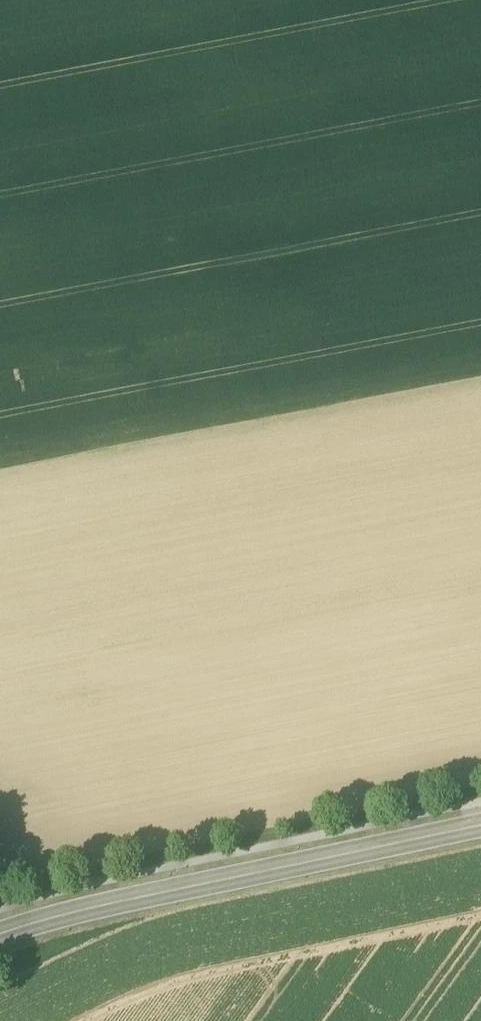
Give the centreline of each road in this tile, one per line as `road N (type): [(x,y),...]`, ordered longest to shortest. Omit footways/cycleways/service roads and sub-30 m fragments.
road 1 (secondary): [(0,936),(480,829)]

